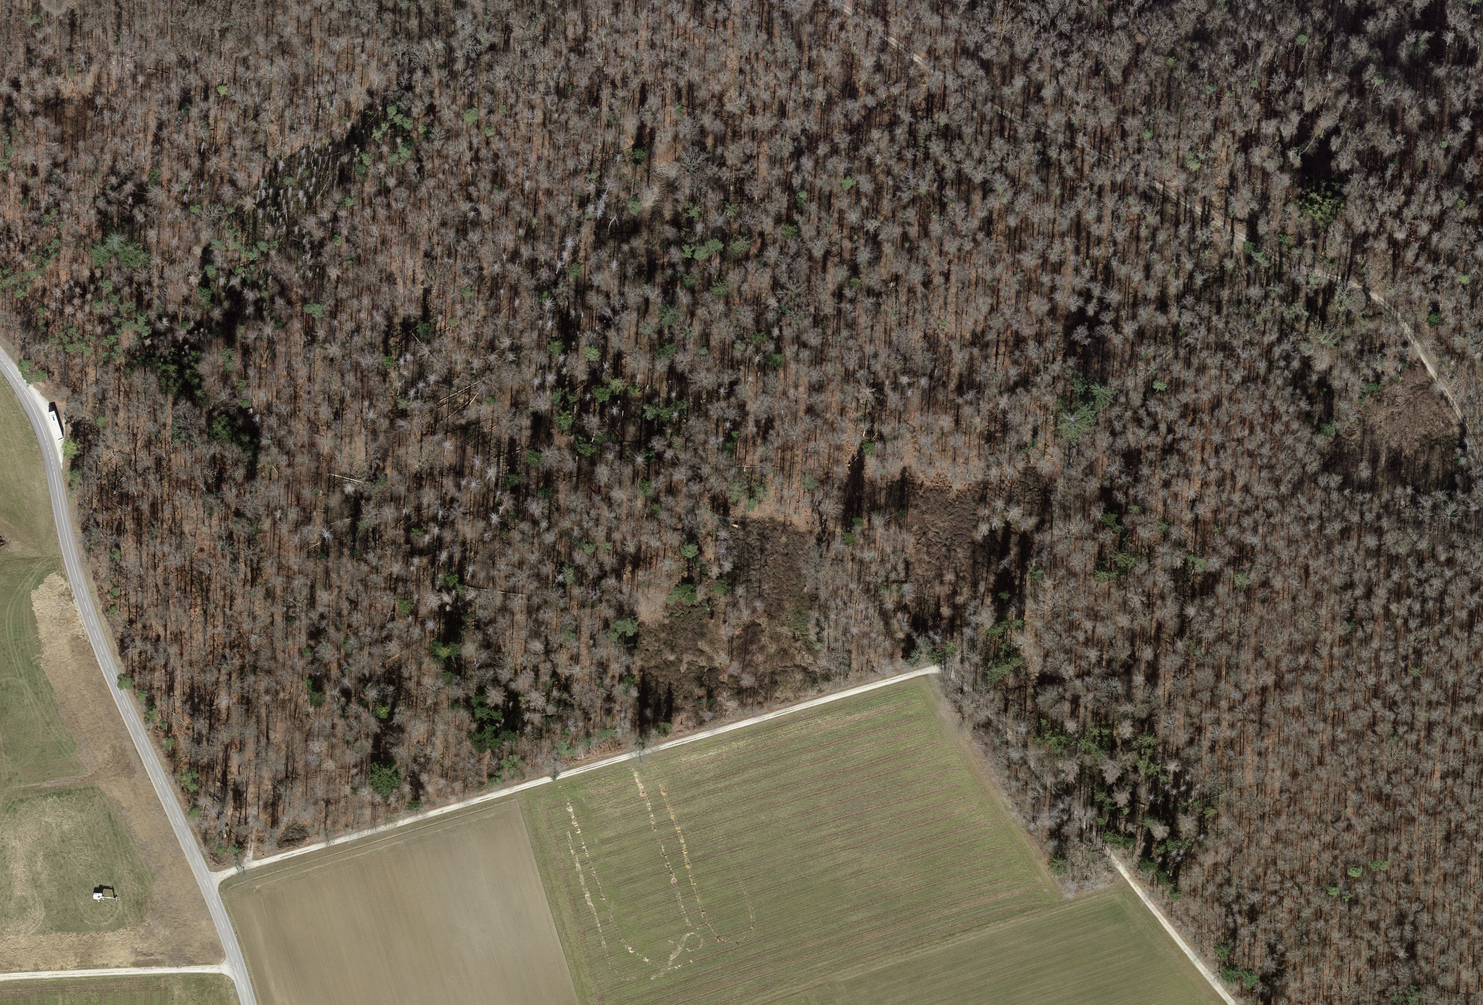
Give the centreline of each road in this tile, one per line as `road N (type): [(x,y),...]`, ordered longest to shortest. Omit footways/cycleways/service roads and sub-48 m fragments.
road 1 (track): [(614,304),(713,298),(848,315),(925,344),(1079,446),(1248,593),(1298,662),(1322,725),(1328,783),(1373,845),(1422,882),(1482,946)]
road 2 (track): [(205,878),(950,663),(1127,884)]
road 3 (track): [(247,867),(247,817),(269,759),(322,708),(461,619),(518,543),(560,438),(579,354),(614,304),(529,87),(498,29)]
road 4 (tertiary): [(248,1004),(205,878),(97,622),(46,438),(0,360)]
road 5 (track): [(833,0),(964,89),(1128,166),(1300,267),(1361,288),(1397,315)]
road 6 (track): [(55,433),(85,379),(161,343),(189,307),(210,234),(268,168),(498,29)]
road 7 (track): [(950,663),(1013,604),(1079,446),(1116,394),(1250,290),(1300,267)]
road 8 (track): [(614,304),(688,199),(815,145),(921,59)]
road 9 (track): [(753,1004),(1127,884)]
road 10 (track): [(614,304),(751,413),(803,471)]
road 11 (track): [(238,971),(0,978)]
road 12 (track): [(1397,315),(1468,427),(1482,473)]
road 13 (track): [(1233,1004),(1127,884)]
road 14 (track): [(846,561),(897,679)]

